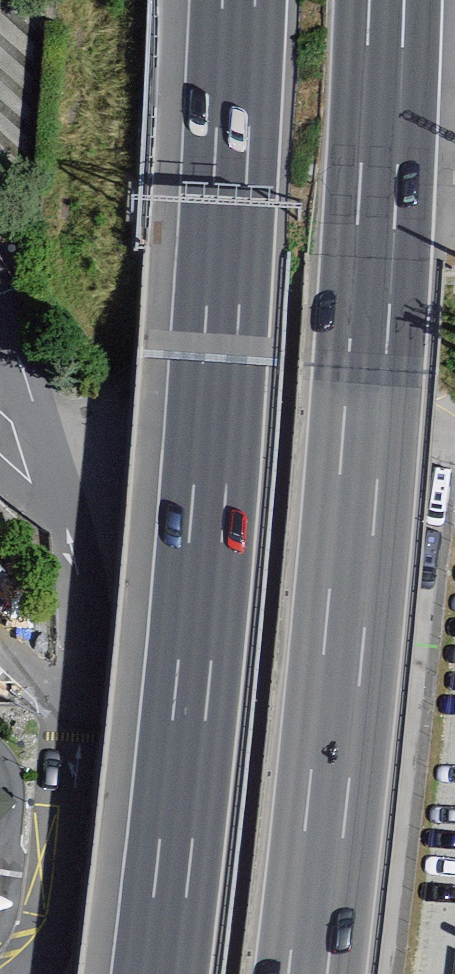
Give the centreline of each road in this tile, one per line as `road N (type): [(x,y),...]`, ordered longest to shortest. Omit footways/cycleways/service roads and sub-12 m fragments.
road 1 (motorway): [(239,0),(220,359),(161,973)]
road 2 (motorway): [(308,973),(366,369),(386,0)]

